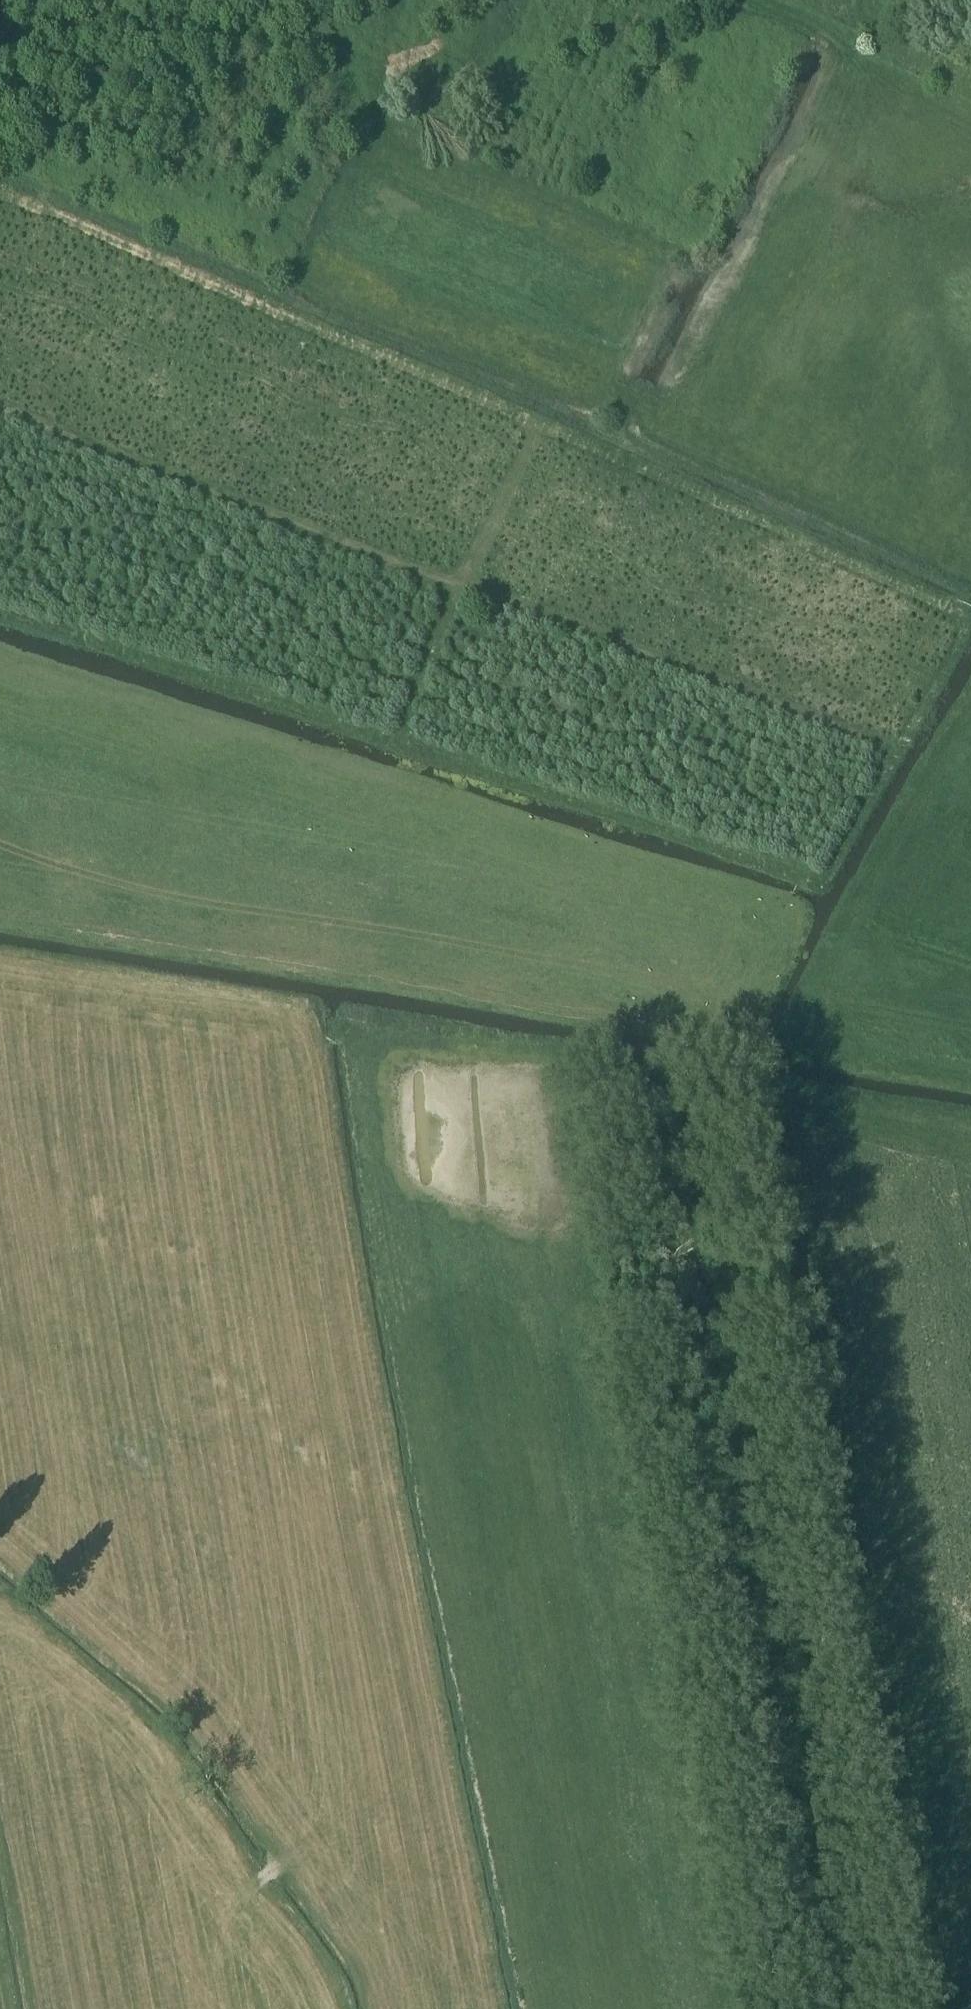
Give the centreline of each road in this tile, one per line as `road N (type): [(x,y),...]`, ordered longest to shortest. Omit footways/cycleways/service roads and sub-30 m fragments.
road 1 (track): [(845,2008),(811,1774),(780,1641),(747,1553),(689,1178)]
road 2 (track): [(455,585),(0,408)]

